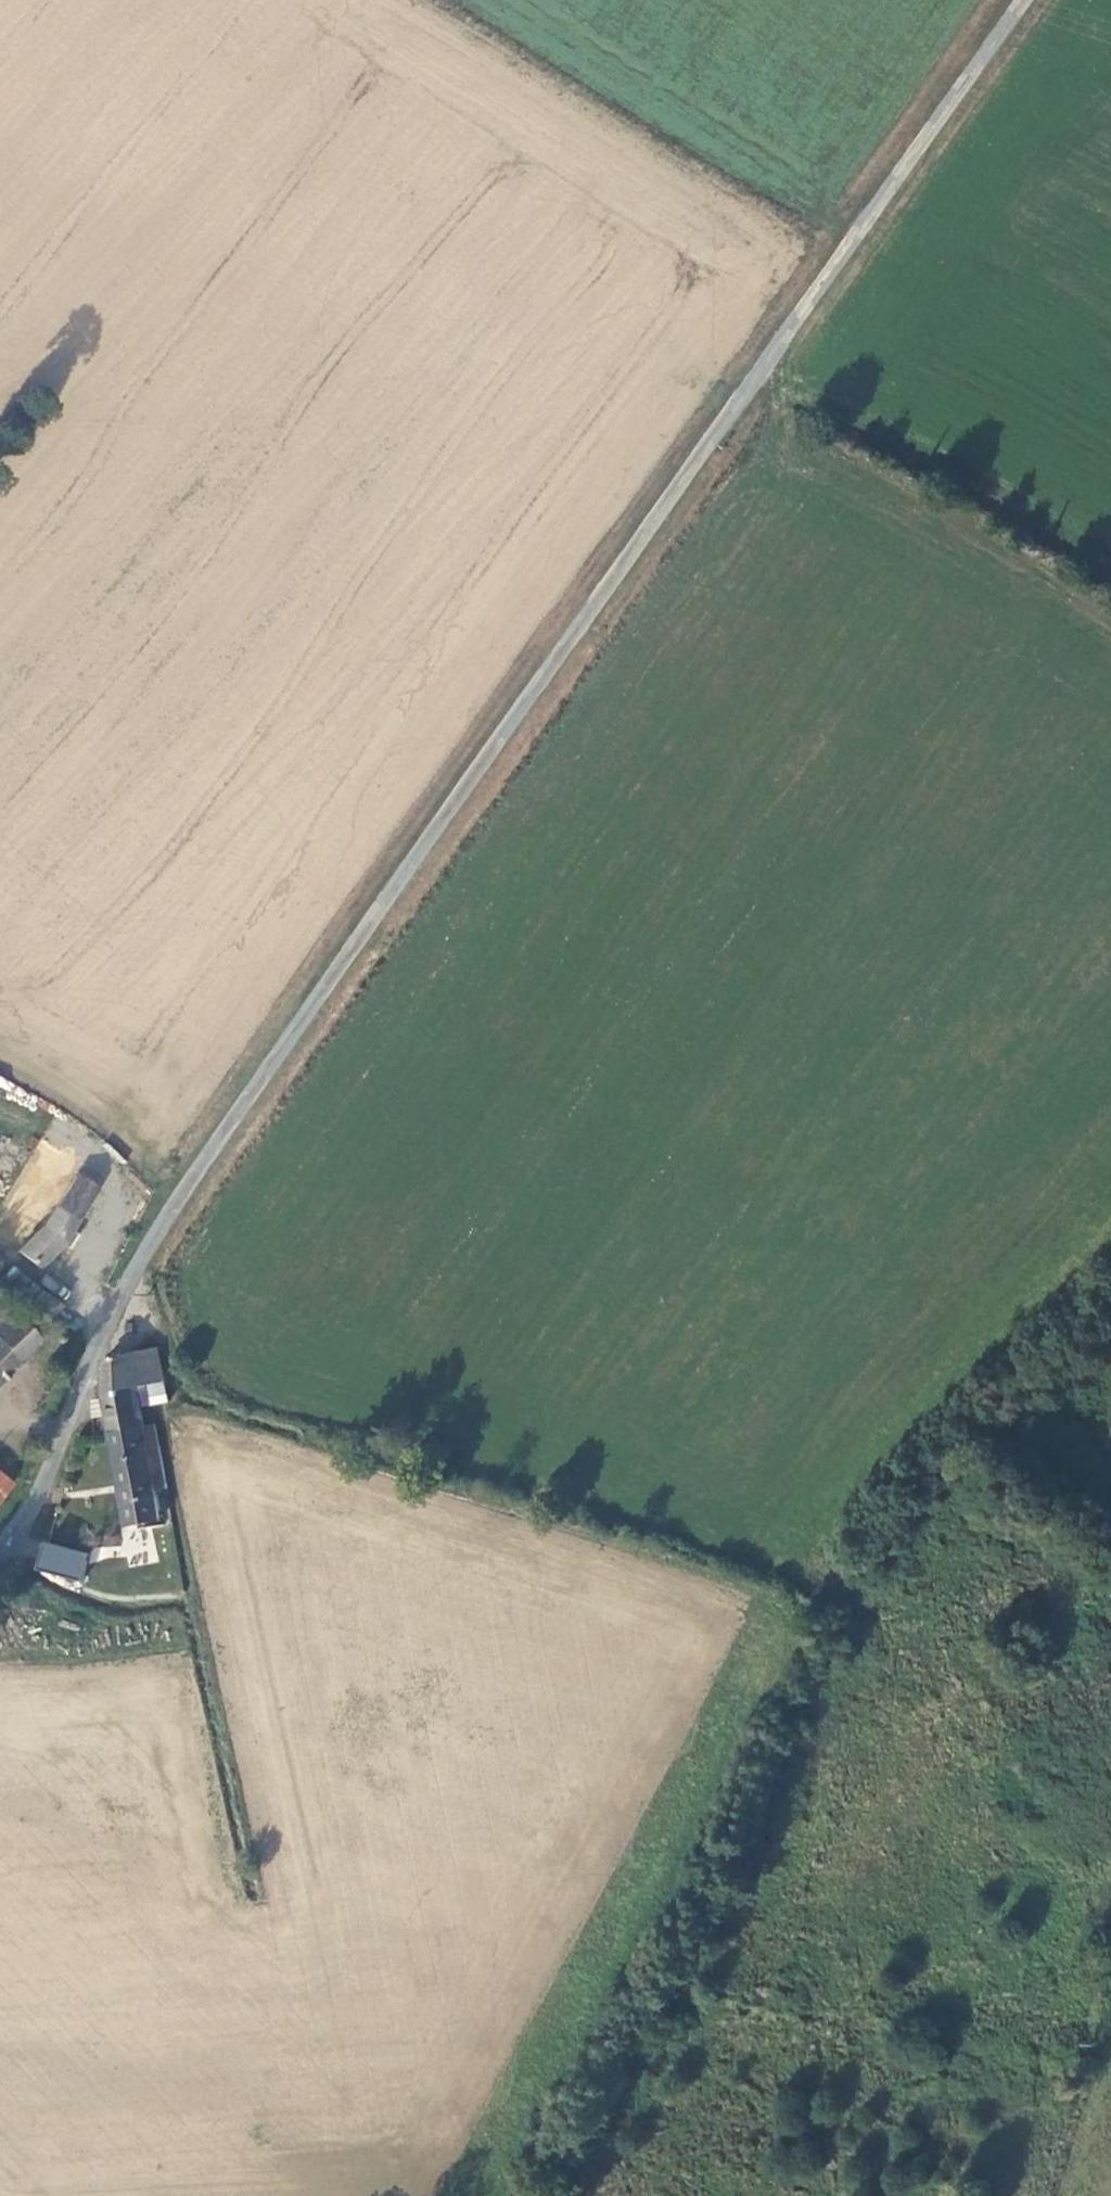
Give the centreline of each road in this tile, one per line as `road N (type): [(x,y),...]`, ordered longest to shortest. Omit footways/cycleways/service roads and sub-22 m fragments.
road 1 (unclassified): [(0,1549),(46,1473),(127,1287),(203,1160),(1022,0)]

